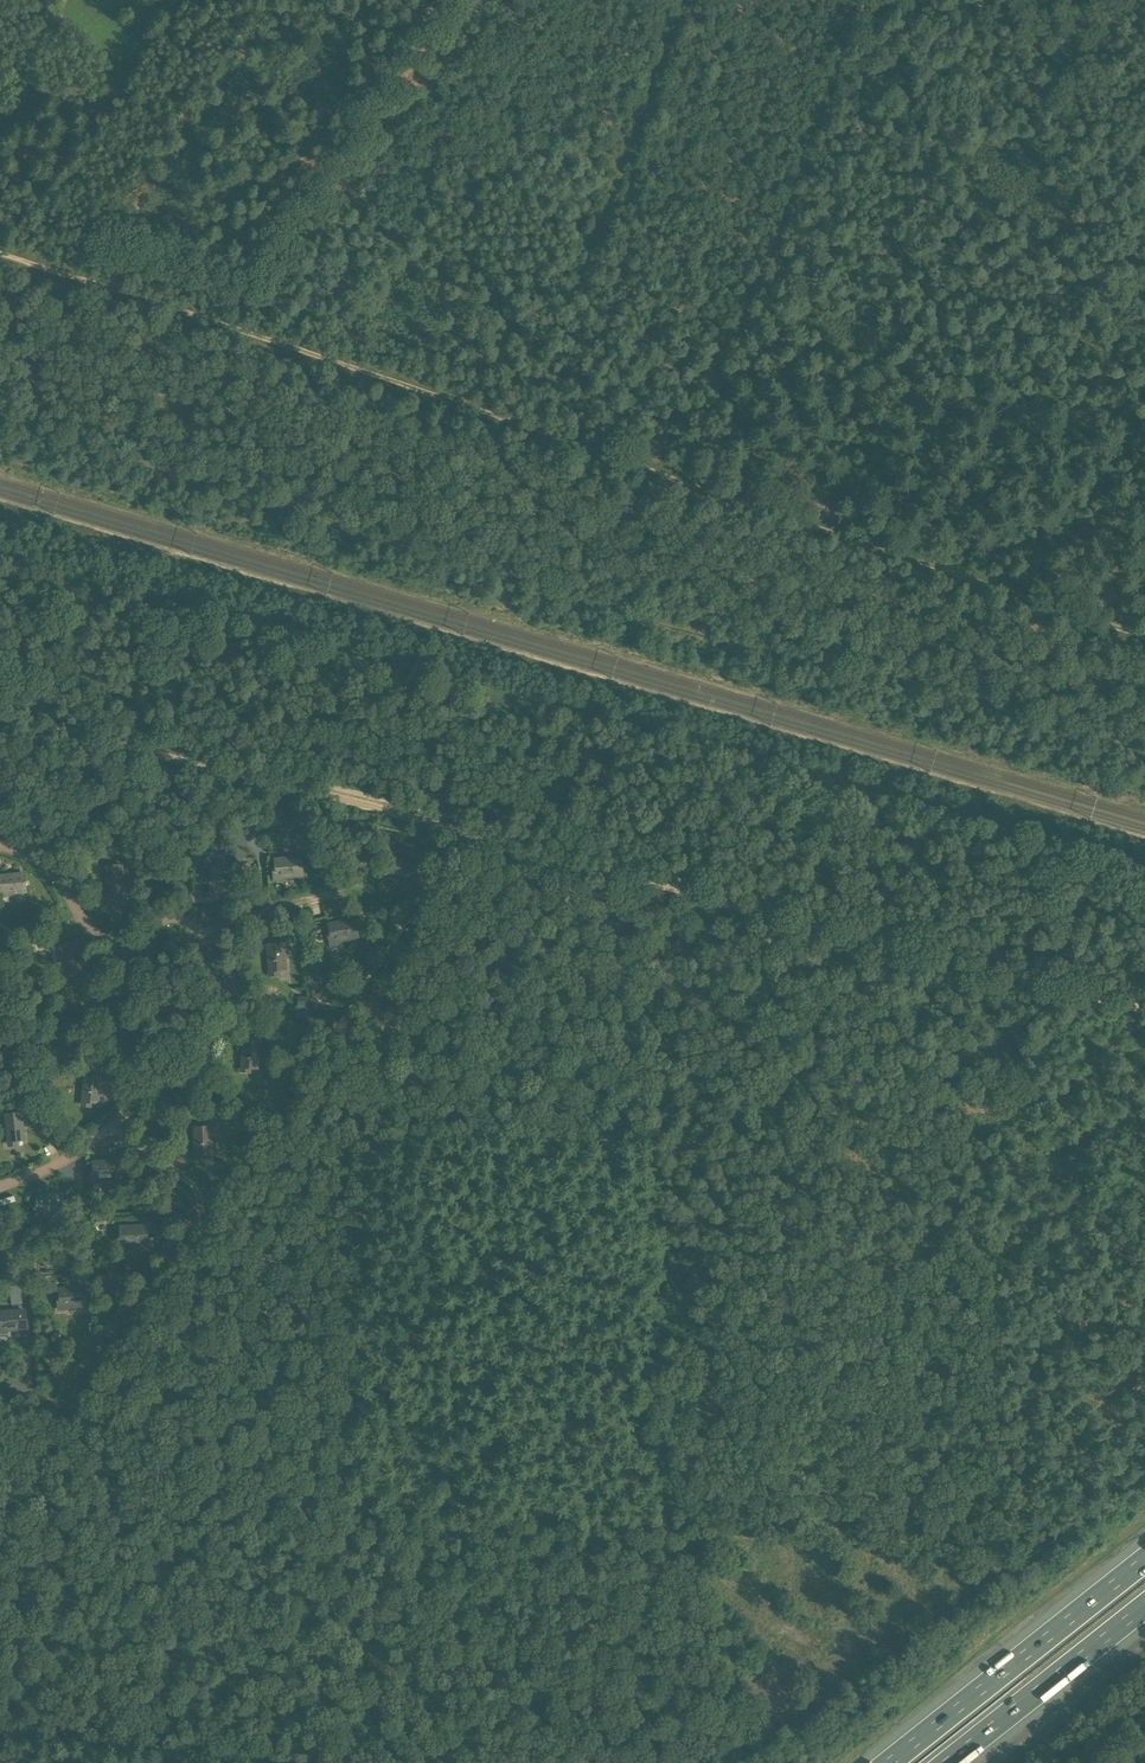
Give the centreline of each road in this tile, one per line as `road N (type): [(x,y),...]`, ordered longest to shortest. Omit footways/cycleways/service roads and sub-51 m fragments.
road 1 (track): [(11,1463),(985,1563),(1005,1551),(1029,1484),(1144,1409)]
road 2 (track): [(0,252),(1144,635)]
road 3 (track): [(0,557),(1144,868)]
road 4 (track): [(1144,1010),(0,713)]
road 5 (track): [(298,1137),(701,1144),(769,1139),(856,1109),(1047,1111),(1144,1135)]
road 6 (track): [(731,1762),(744,1735),(719,1596),(676,1531),(642,1445),(645,1349),(663,1246),(619,995)]
road 7 (track): [(0,1597),(304,1626),(708,1679),(733,1676)]
road 8 (track): [(645,1349),(167,1328),(127,1319)]
road 9 (track): [(685,479),(864,0)]
road 10 (track): [(880,1551),(856,1109)]
road 11 (motorway): [(1144,1559),(889,1762)]
road 12 (track): [(0,1725),(272,1762)]
road 13 (track): [(253,1762),(278,1490)]
road 14 (motorway): [(947,1762),(1144,1606)]

